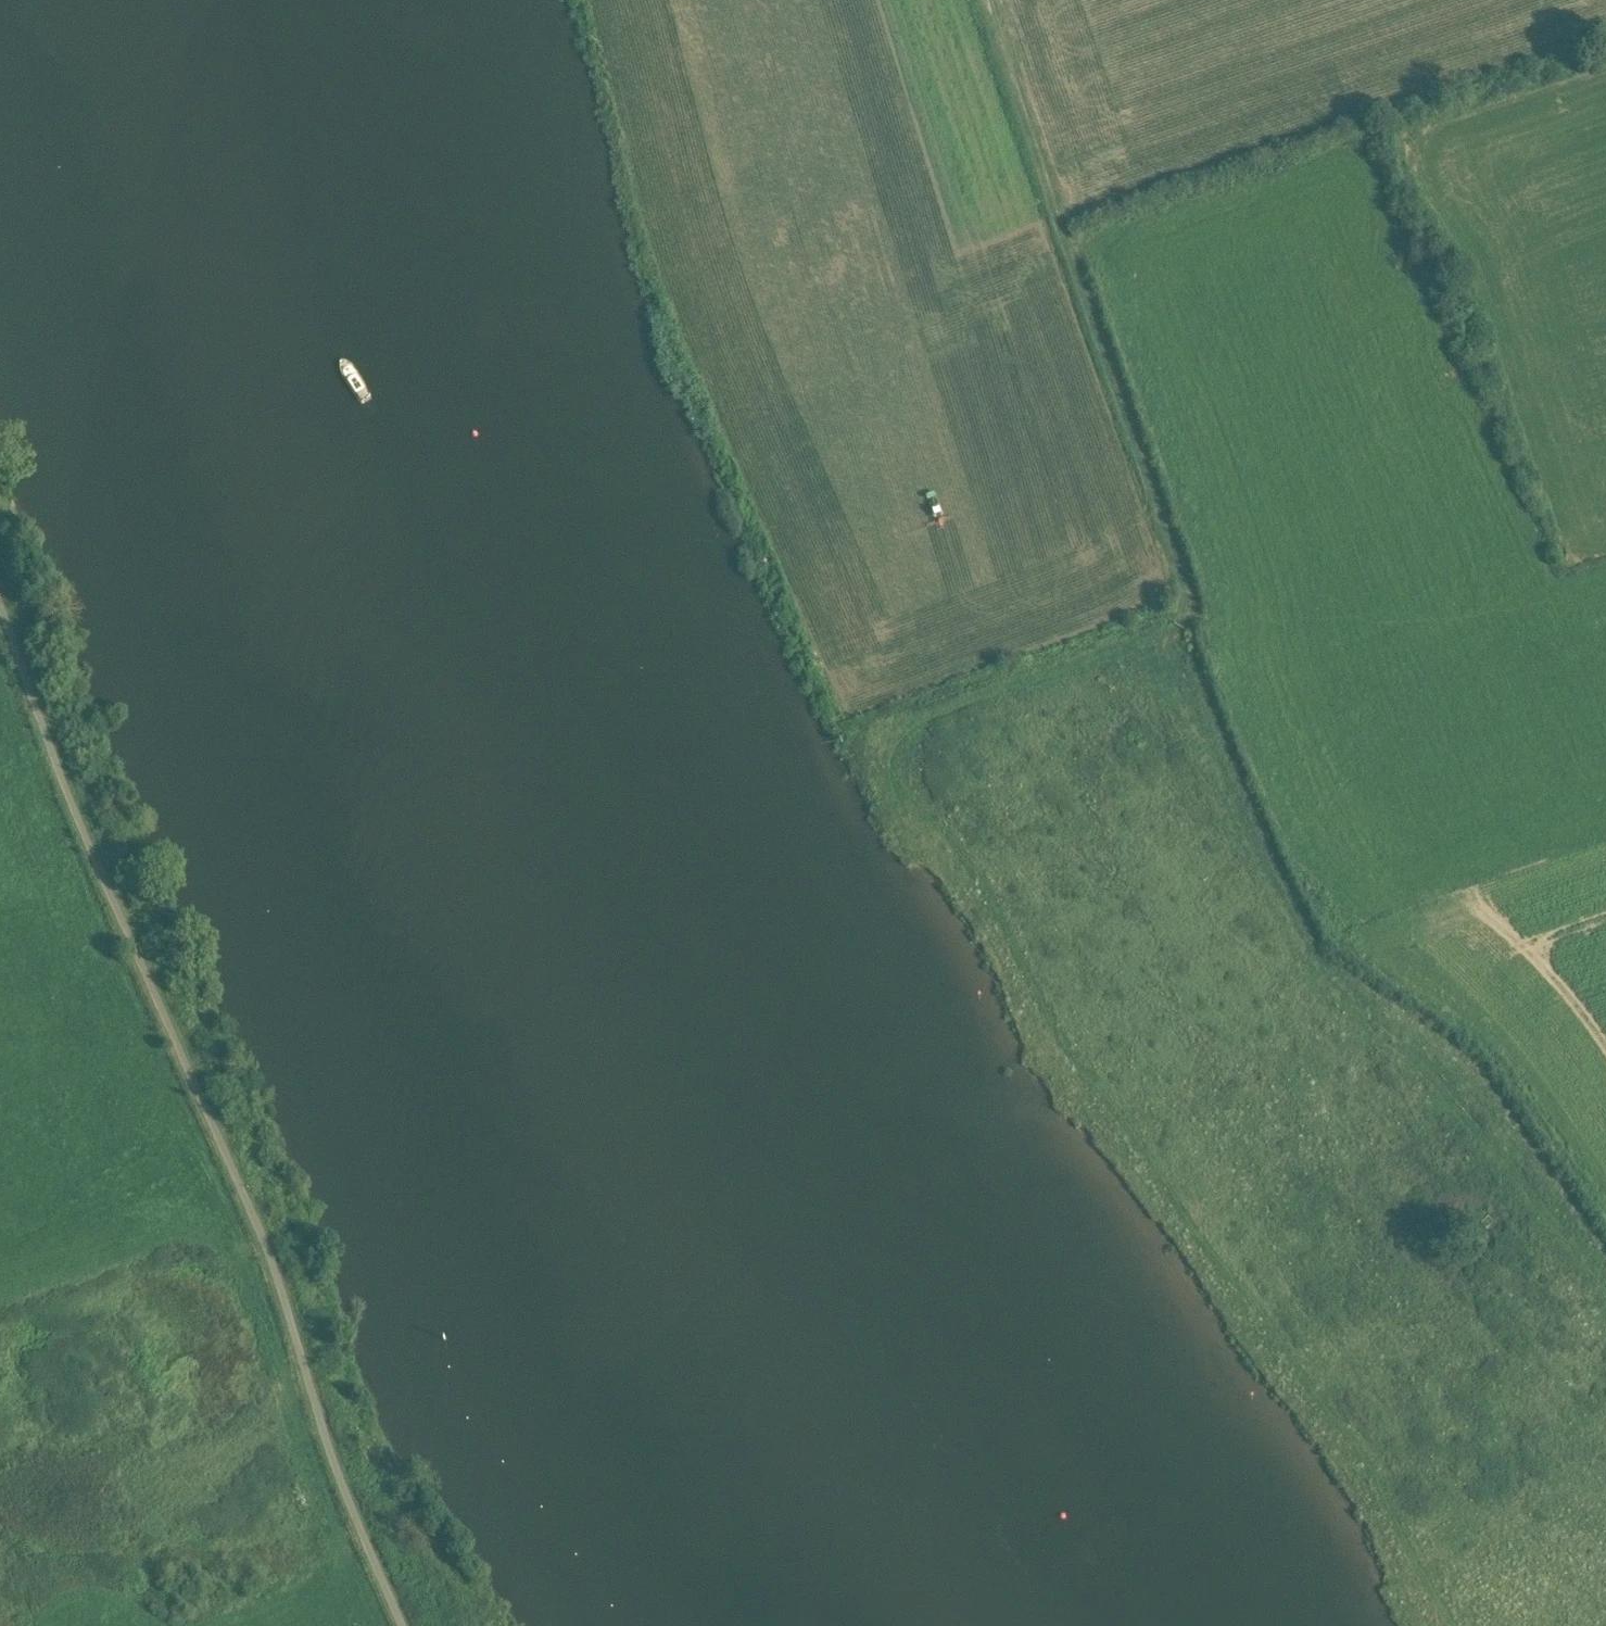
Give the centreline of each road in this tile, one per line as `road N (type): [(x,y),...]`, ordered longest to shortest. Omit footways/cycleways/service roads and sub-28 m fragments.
road 1 (track): [(1198,602),(1217,657),(1219,715),(1299,917),(1383,1009),(1490,1078),(1605,1276)]
road 2 (track): [(995,0),(1198,602)]

